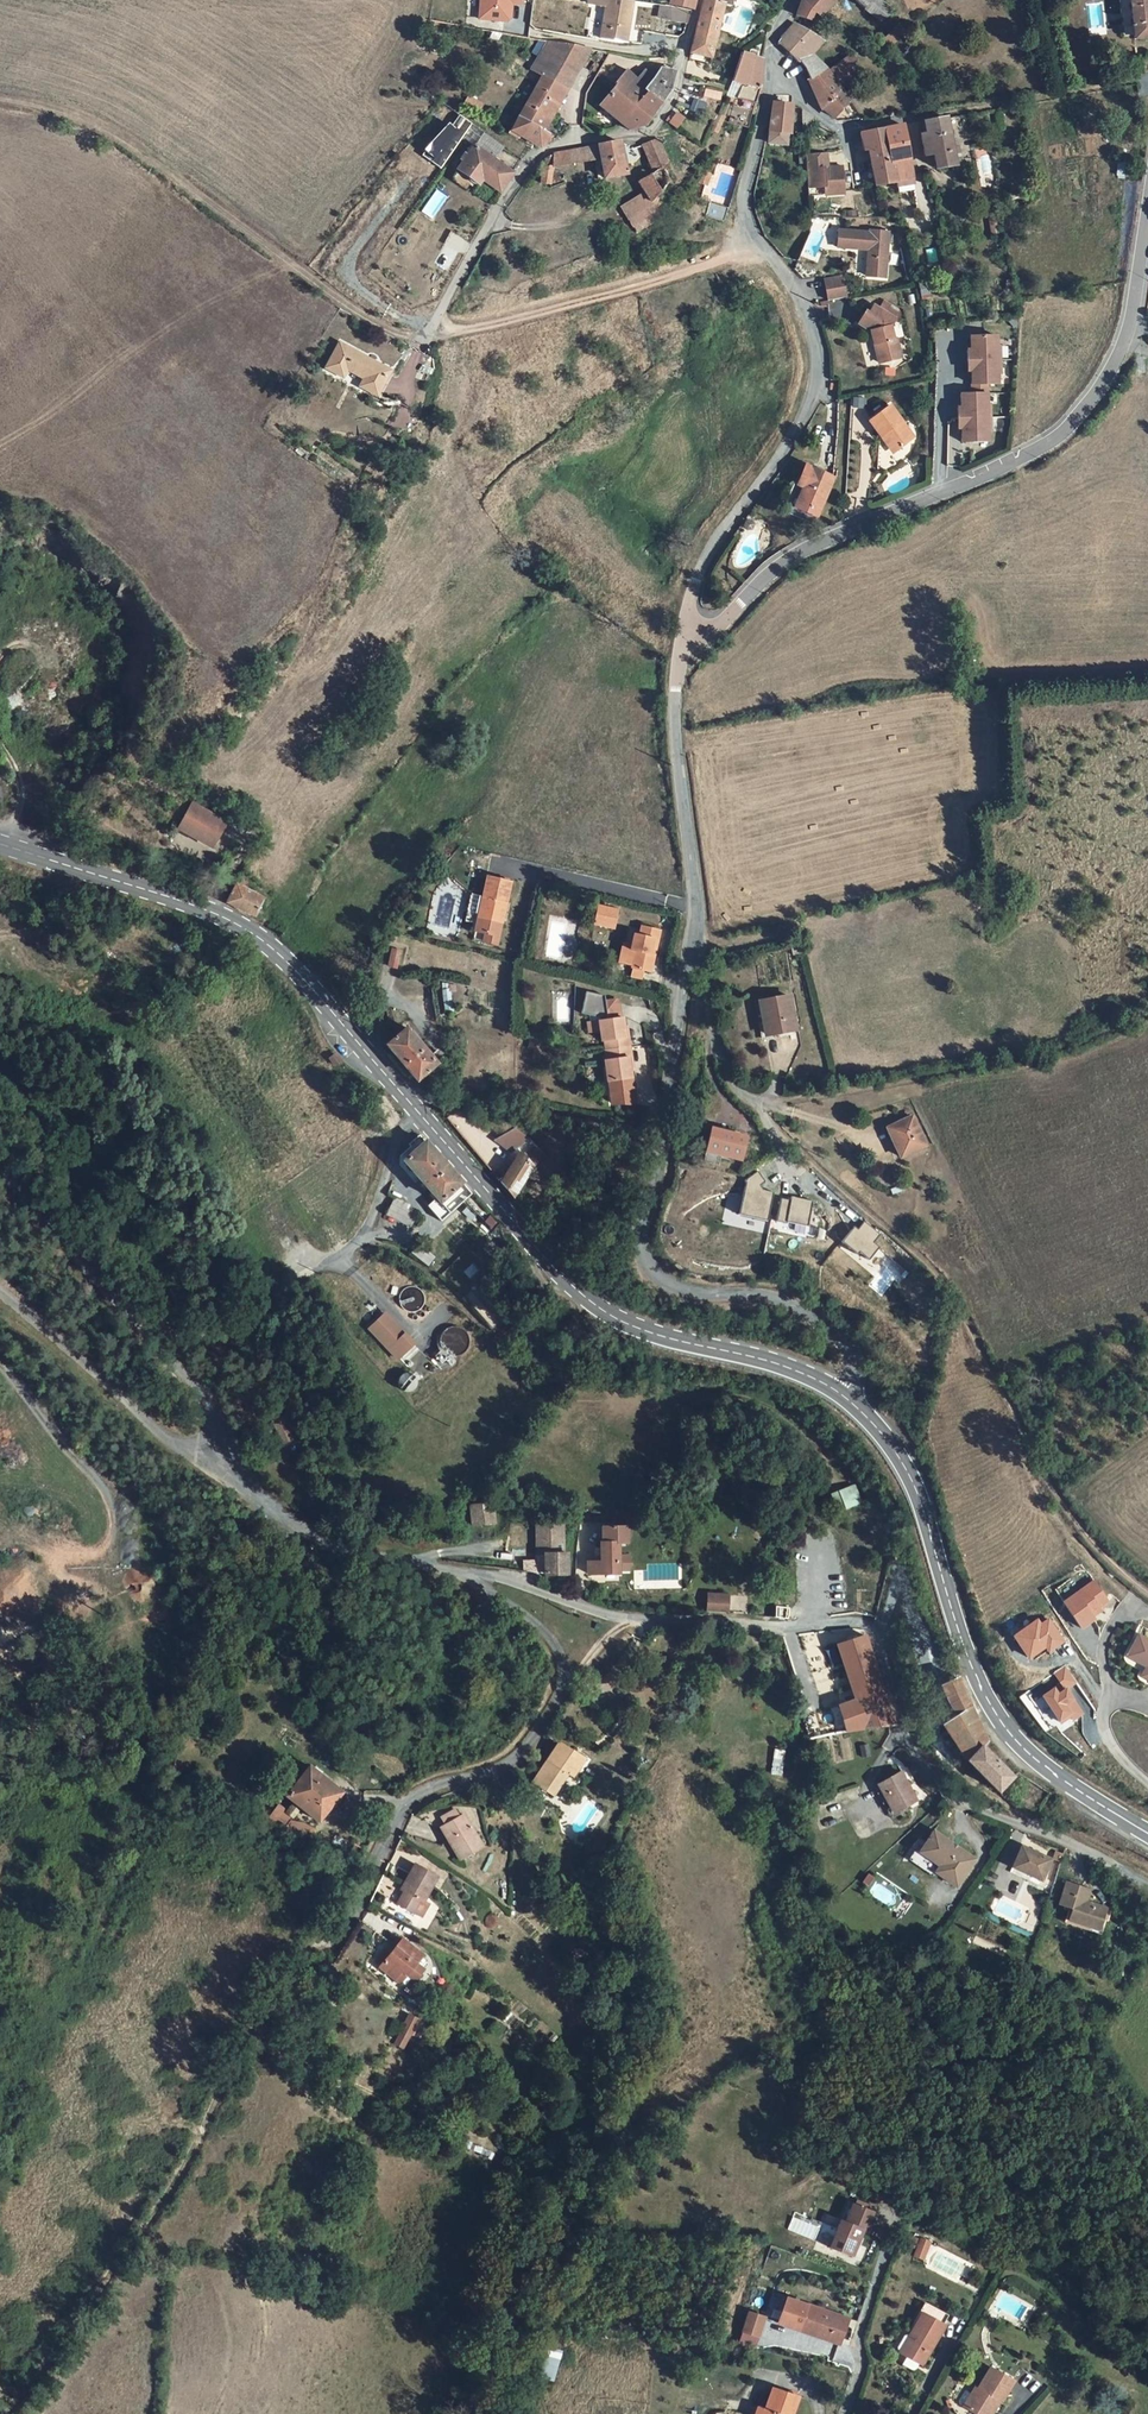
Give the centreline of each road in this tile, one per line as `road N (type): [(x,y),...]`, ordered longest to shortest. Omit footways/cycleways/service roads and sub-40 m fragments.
road 1 (track): [(756,240),(723,262),(442,336),(397,331),(375,324),(101,131),(0,100)]
road 2 (residential): [(465,1574),(634,1618),(787,1627),(855,1618),(873,1625),(884,1634),(910,1735),(945,1787),(971,1805),(1076,1843),(1147,1886)]
road 3 (residential): [(1147,214),(1126,337),(1105,382),(1070,426),(1040,450),(827,539),(782,565),(703,633),(684,638)]
road 4 (residential): [(767,70),(743,202),(756,240),(808,314),(814,393),(794,436),(703,561),(684,638)]
road 5 (residential): [(692,942),(669,1127),(643,1233),(646,1261),(684,1289),(785,1301),(839,1333),(852,1352),(849,1399)]
road 6 (track): [(9,2413),(167,2197),(260,2009),(318,1944),(337,1943)]
road 7 (secondary): [(1147,1832),(1070,1786),(1002,1724),(959,1638),(919,1495),(901,1459),(849,1399)]
road 8 (secondary): [(849,1399),(762,1358),(675,1340),(603,1311),(418,1112)]
road 9 (residential): [(337,1943),(403,1809),(419,1794),(507,1762),(562,1692),(553,1641),(465,1574)]
road 10 (secondary): [(418,1112),(276,950),(244,928),(0,843)]
road 11 (residential): [(698,0),(677,90),(650,133),(576,141),(539,154),(421,346)]
road 12 (unclassified): [(418,1112),(394,1151),(367,1231),(347,1251),(301,1276),(243,1337),(169,1357)]
road 13 (residential): [(684,638),(676,735),(692,942)]
road 14 (residential): [(222,1448),(242,1483),(312,1534),(465,1574)]
road 15 (residential): [(0,1297),(54,1332),(168,1436),(222,1448)]
road 16 (unclassified): [(0,1167),(169,1357)]
road 17 (track): [(915,116),(1147,81)]
road 18 (residential): [(692,942),(706,967),(733,1079),(757,1107),(789,1103)]
road 19 (residential): [(767,70),(841,129),(915,116)]

